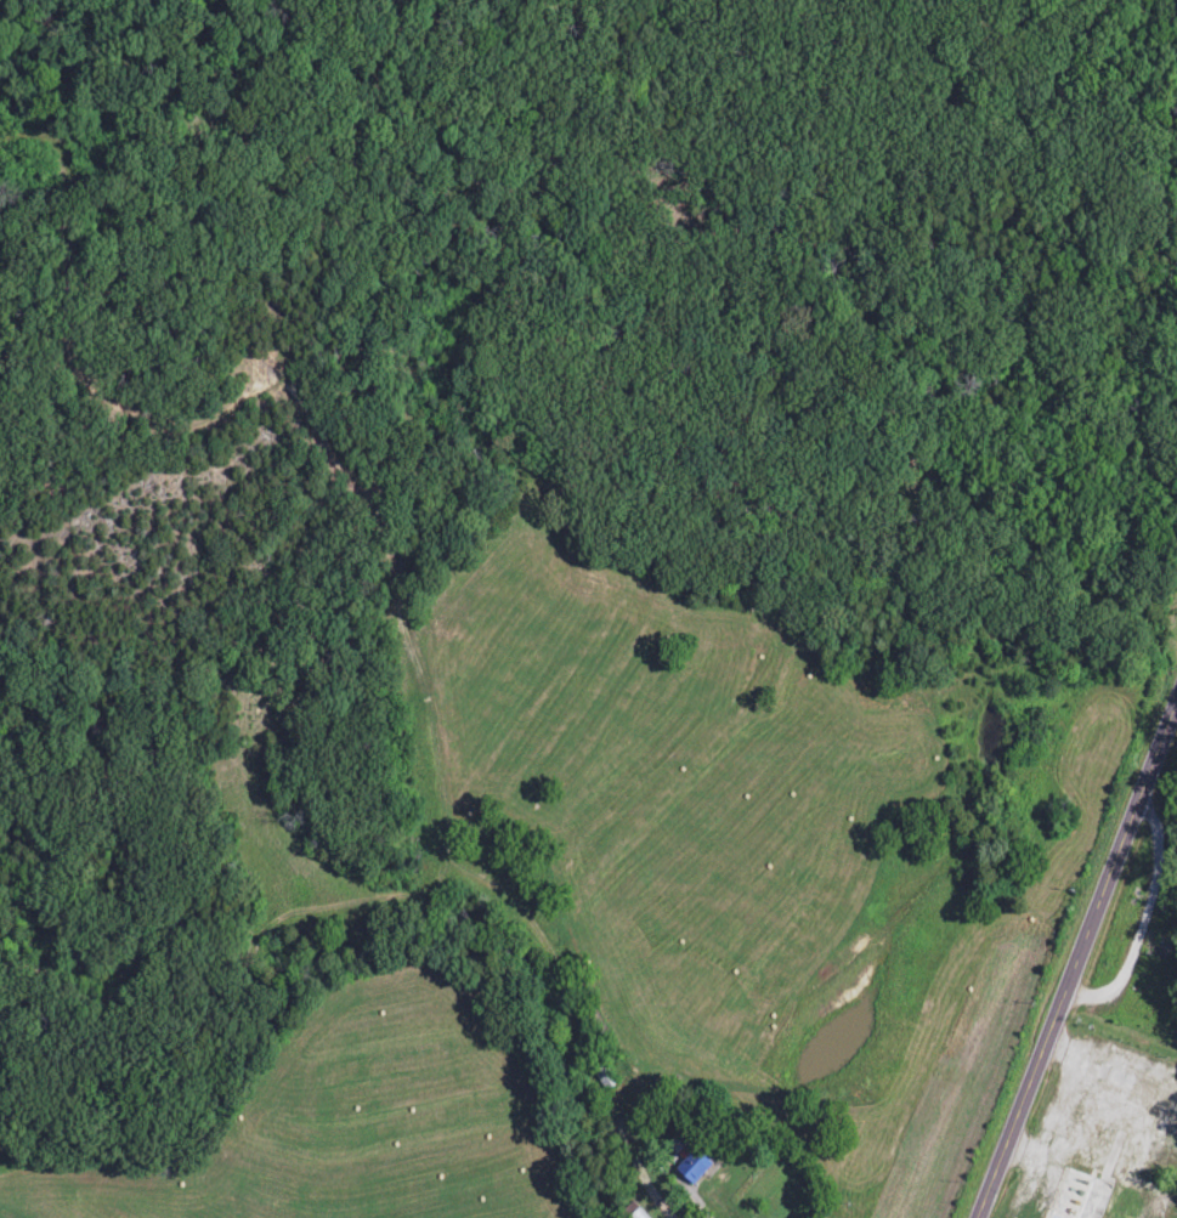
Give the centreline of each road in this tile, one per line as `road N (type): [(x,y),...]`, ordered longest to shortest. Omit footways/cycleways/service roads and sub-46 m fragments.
road 1 (secondary): [(1176,711),(983,1217)]

